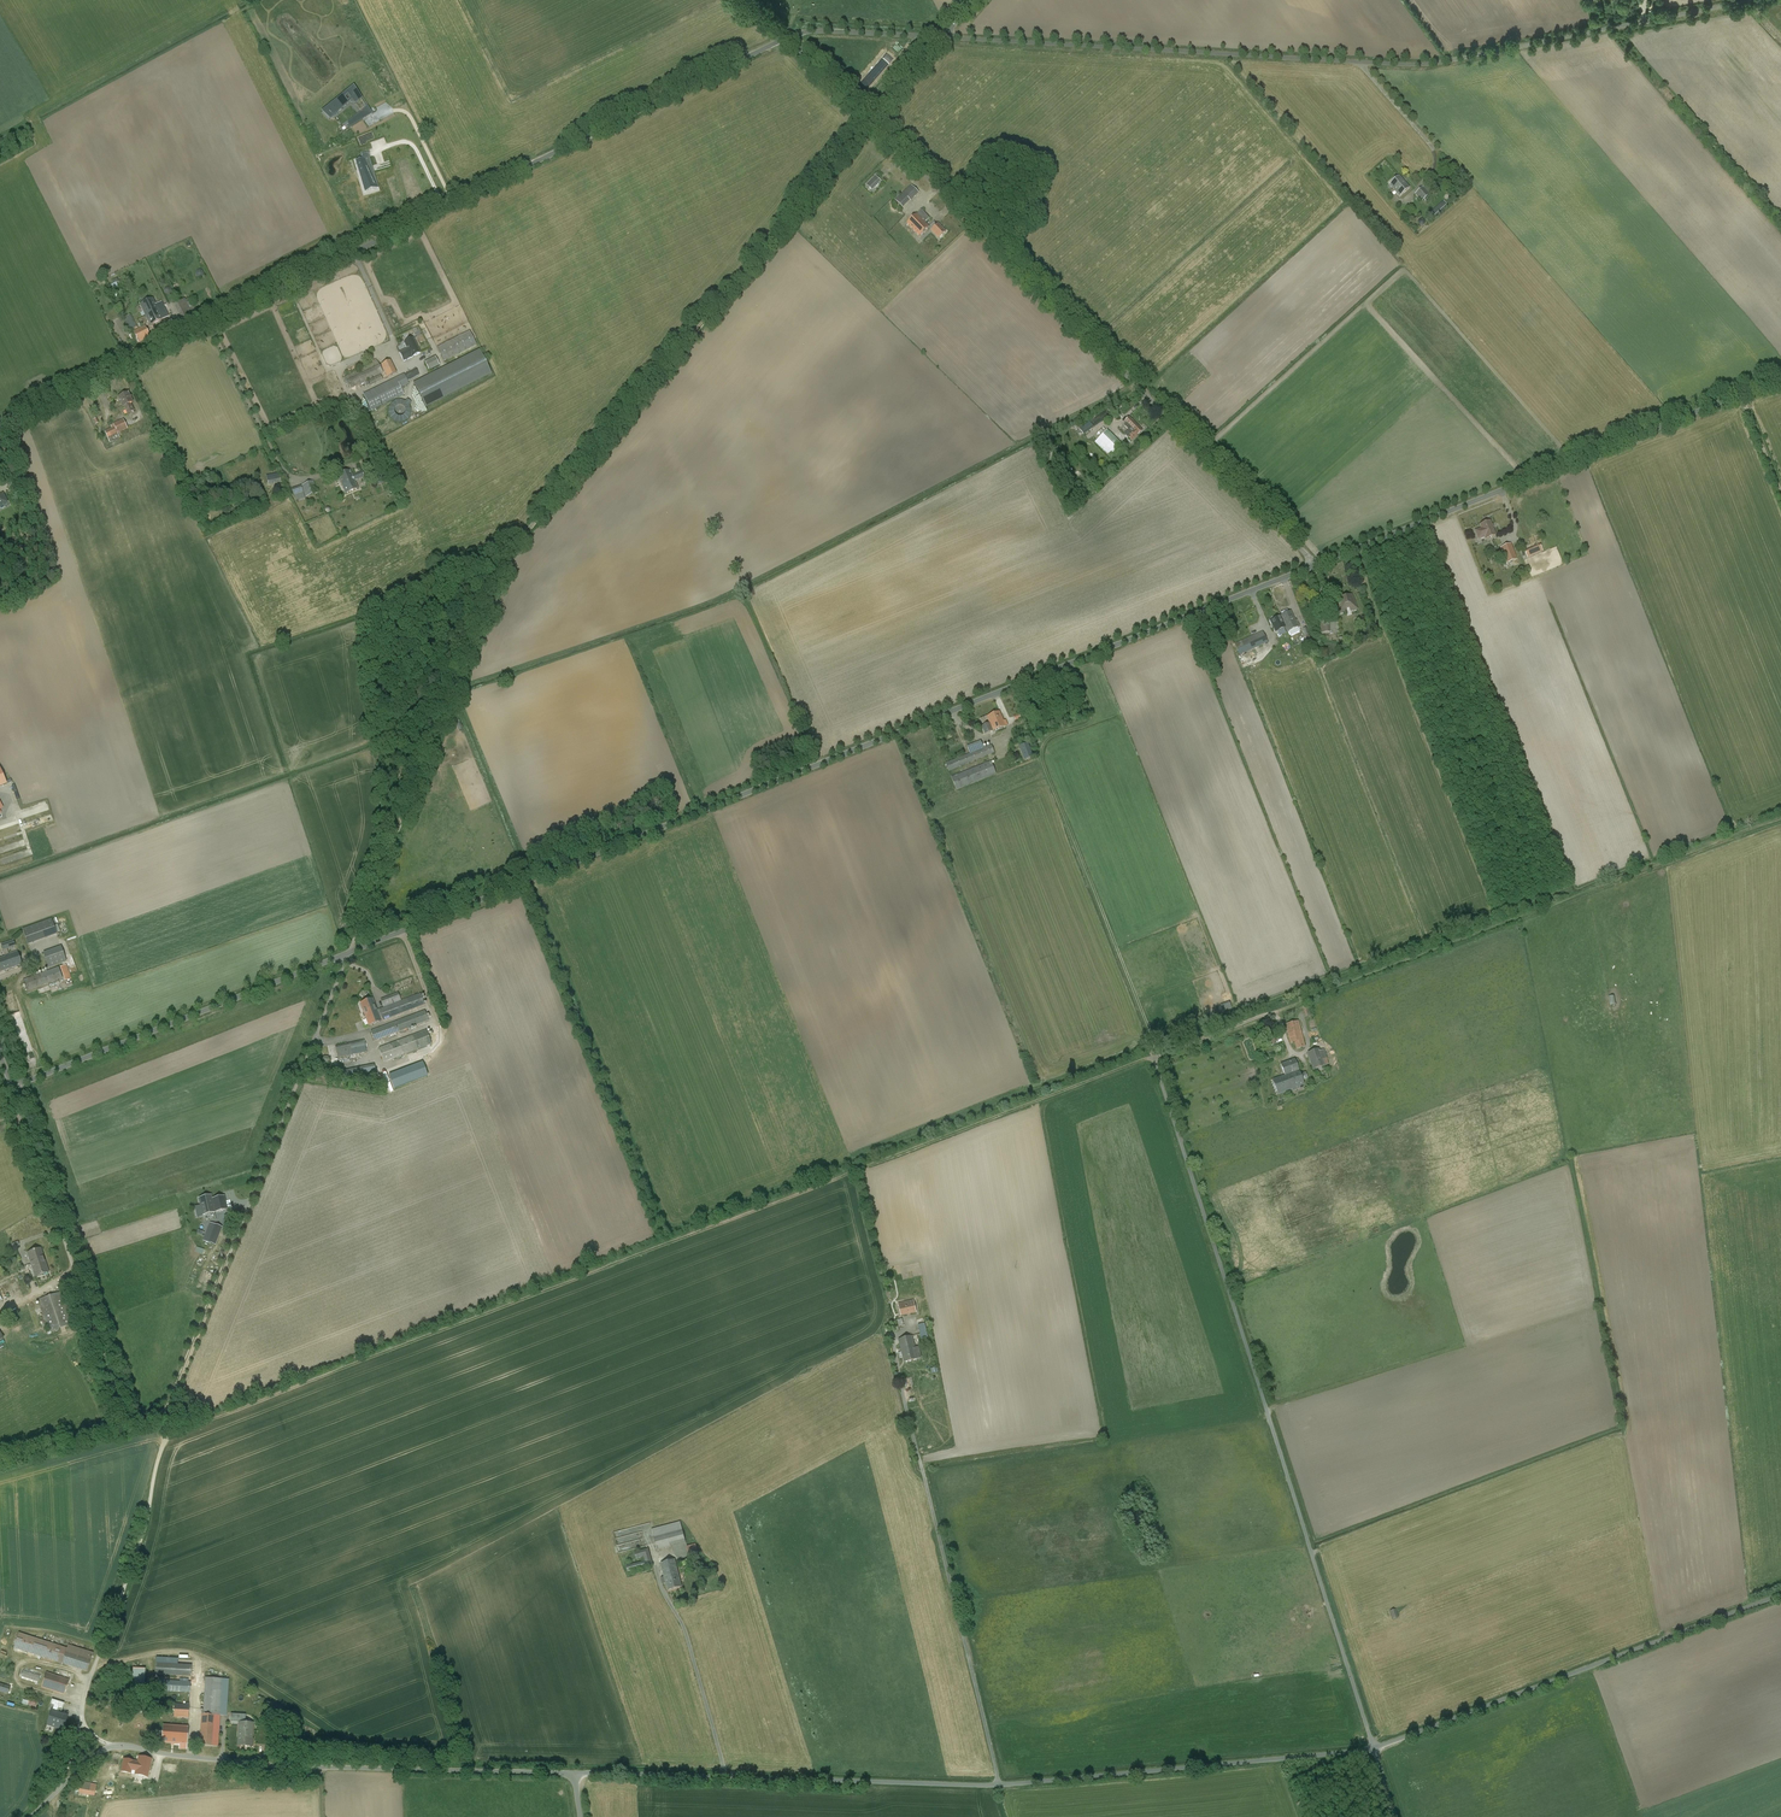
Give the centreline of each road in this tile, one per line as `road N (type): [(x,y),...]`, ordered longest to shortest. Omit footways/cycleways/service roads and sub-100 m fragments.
road 1 (track): [(166,1436),(1780,818)]
road 2 (track): [(348,952),(505,553),(942,37)]
road 3 (unclassified): [(348,952),(1316,565)]
road 4 (unclassified): [(0,427),(786,38)]
road 5 (unclassified): [(942,37),(1416,63),(1753,0)]
road 6 (unclassified): [(1316,565),(786,38)]
road 7 (unclassified): [(1374,1749),(1154,1057)]
road 8 (unclassified): [(1316,565),(1780,377)]
road 9 (residential): [(112,1747),(279,1764),(573,1772)]
road 10 (unclassified): [(1374,1749),(1780,1594)]
road 11 (unclassified): [(573,1772),(1000,1785)]
road 12 (residential): [(1000,1785),(901,1385)]
road 13 (unclassified): [(1000,1785),(1374,1749)]
road 14 (unclassified): [(348,952),(13,1087)]
road 15 (unclassified): [(112,1747),(86,1728),(82,1714),(166,1436)]
road 16 (unclassified): [(230,1252),(348,952)]
road 17 (unclassified): [(80,1286),(13,1087)]
road 18 (unclassified): [(786,38),(813,30),(942,37)]
road 19 (track): [(230,1252),(173,1396)]
road 20 (track): [(80,1286),(128,1424)]
road 21 (track): [(0,1464),(128,1424)]

